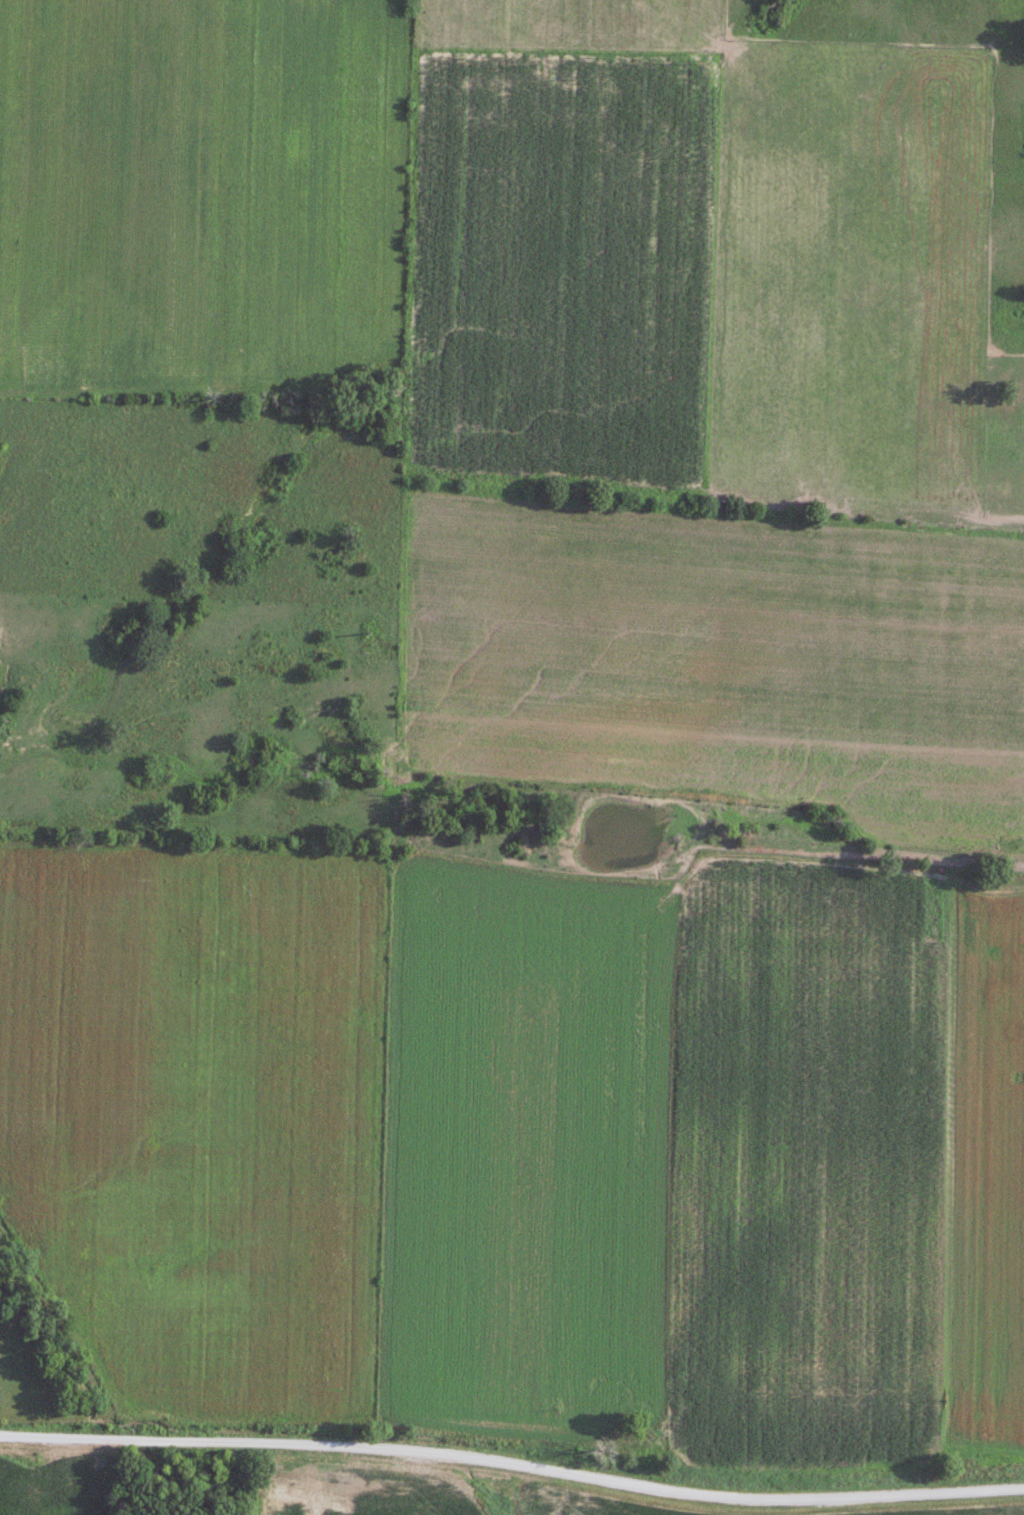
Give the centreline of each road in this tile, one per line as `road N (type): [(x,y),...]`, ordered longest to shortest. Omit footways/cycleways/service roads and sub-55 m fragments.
road 1 (residential): [(1023,1488),(756,1499),(369,1446),(0,1437)]

